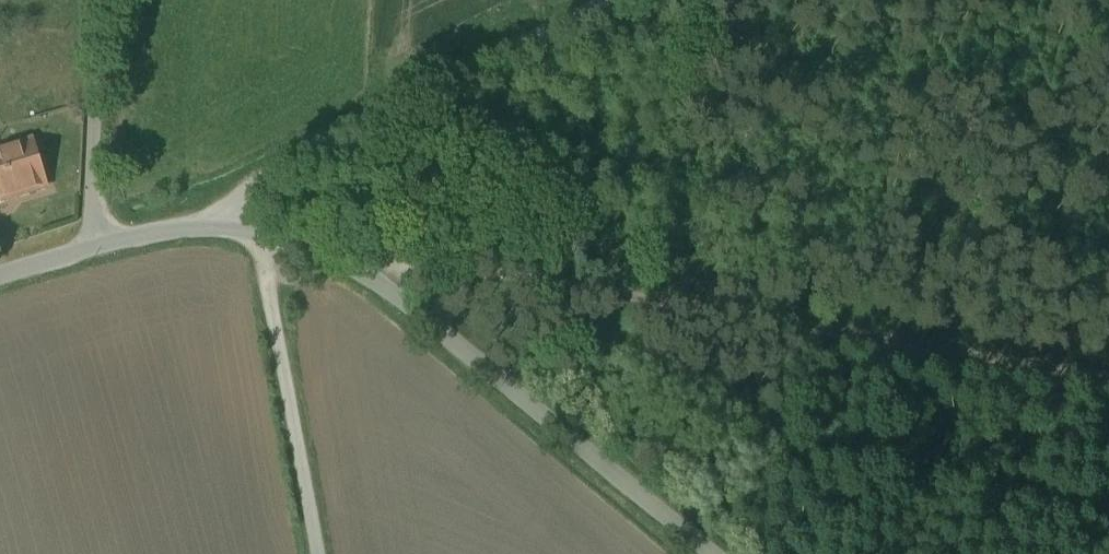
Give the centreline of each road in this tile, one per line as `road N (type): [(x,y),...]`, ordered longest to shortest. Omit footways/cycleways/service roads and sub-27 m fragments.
road 1 (track): [(615,0),(250,187),(237,206),(274,275),(317,553)]
road 2 (track): [(353,264),(414,257),(1108,377)]
road 3 (tertiary): [(709,553),(353,264),(244,229)]
road 4 (unclassified): [(107,0),(92,247)]
road 5 (tertiary): [(92,247),(162,230),(244,229)]

